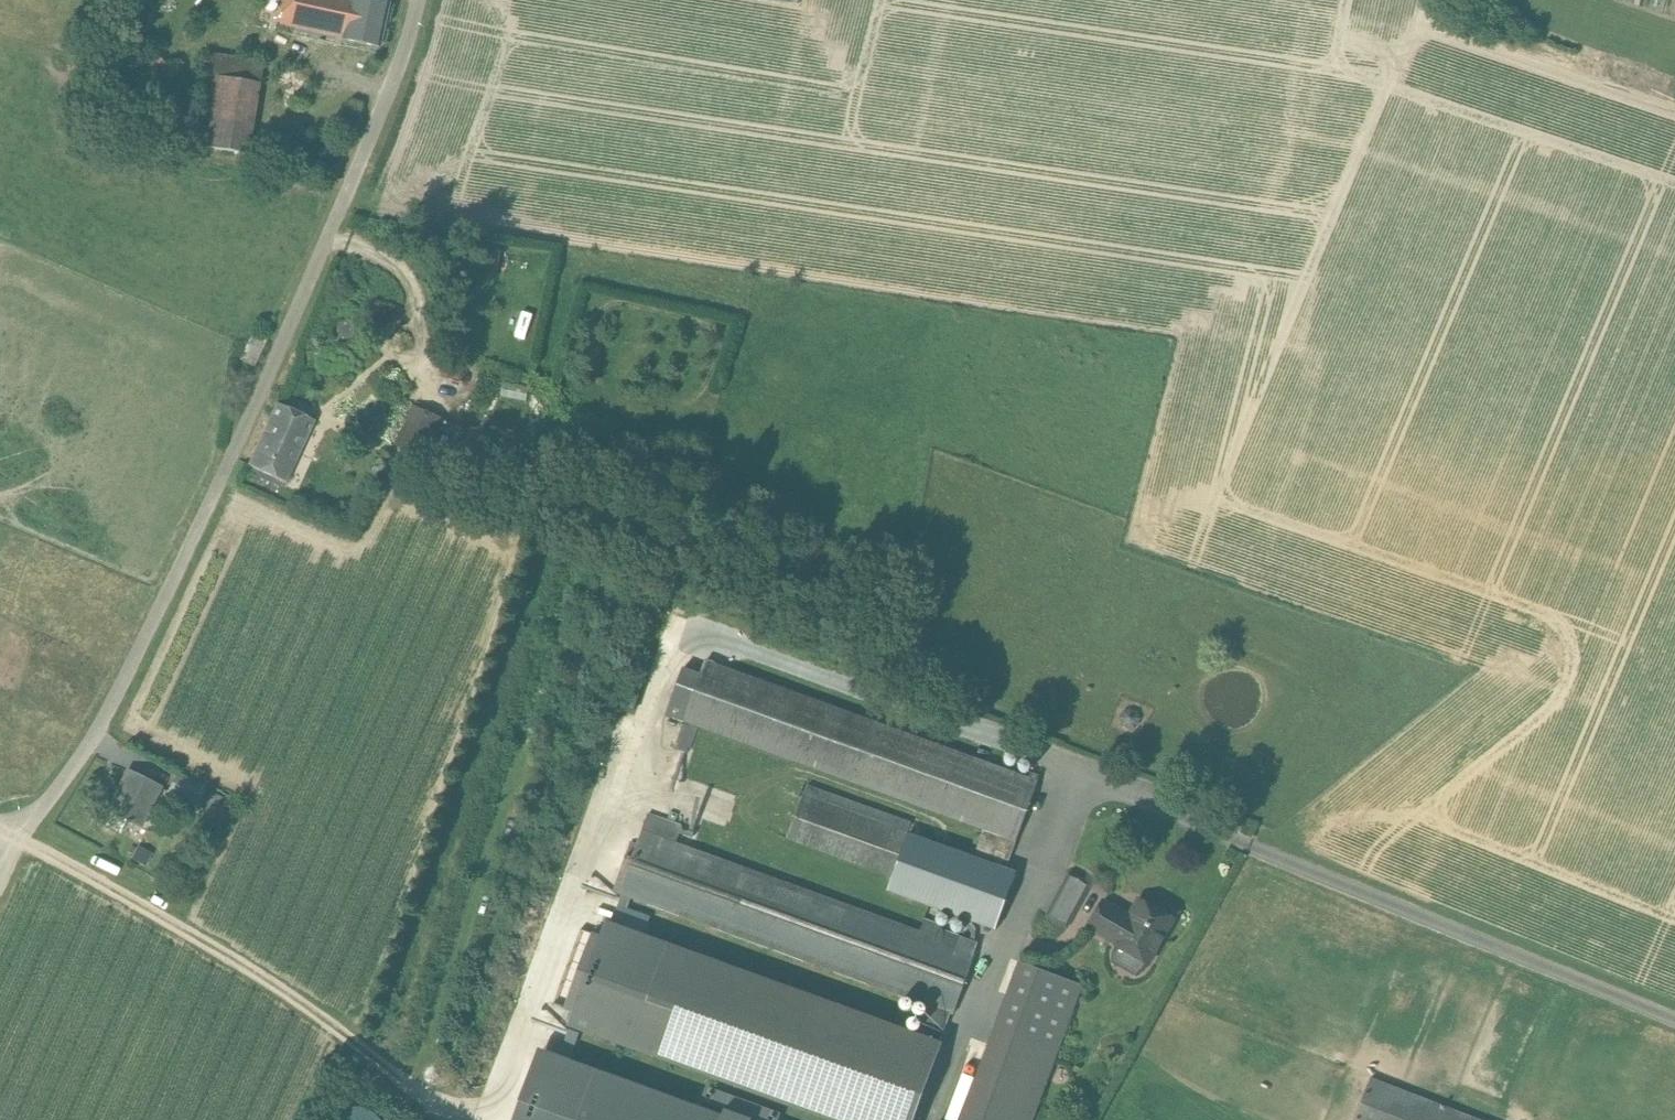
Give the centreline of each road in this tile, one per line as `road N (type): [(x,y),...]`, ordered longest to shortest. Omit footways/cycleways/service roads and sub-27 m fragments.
road 1 (unclassified): [(14,841),(73,770),(230,469),(347,207),(417,0)]

